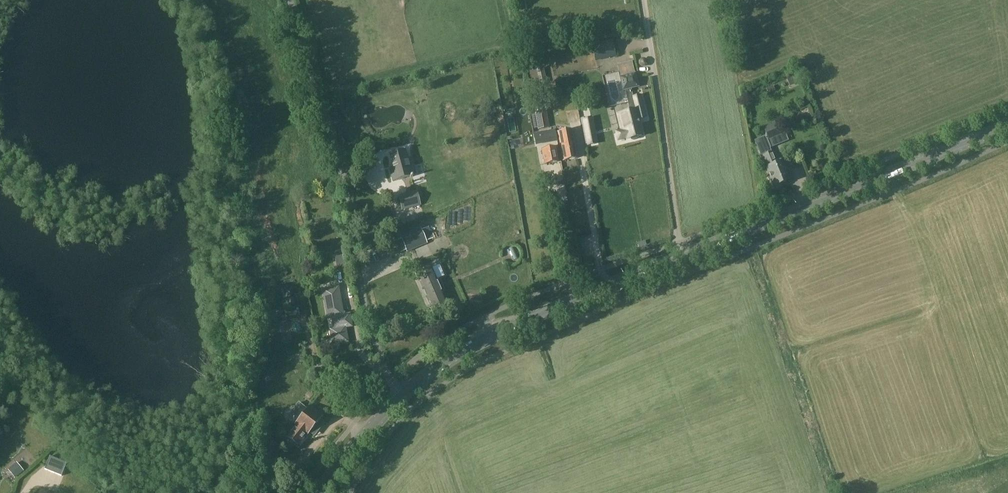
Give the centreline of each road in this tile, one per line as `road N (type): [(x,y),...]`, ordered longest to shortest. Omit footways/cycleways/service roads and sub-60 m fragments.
road 1 (secondary): [(397,402),(482,343),(1007,129)]
road 2 (unclassified): [(397,402),(364,309),(347,199),(286,0)]
road 3 (secondary): [(318,492),(397,402)]

